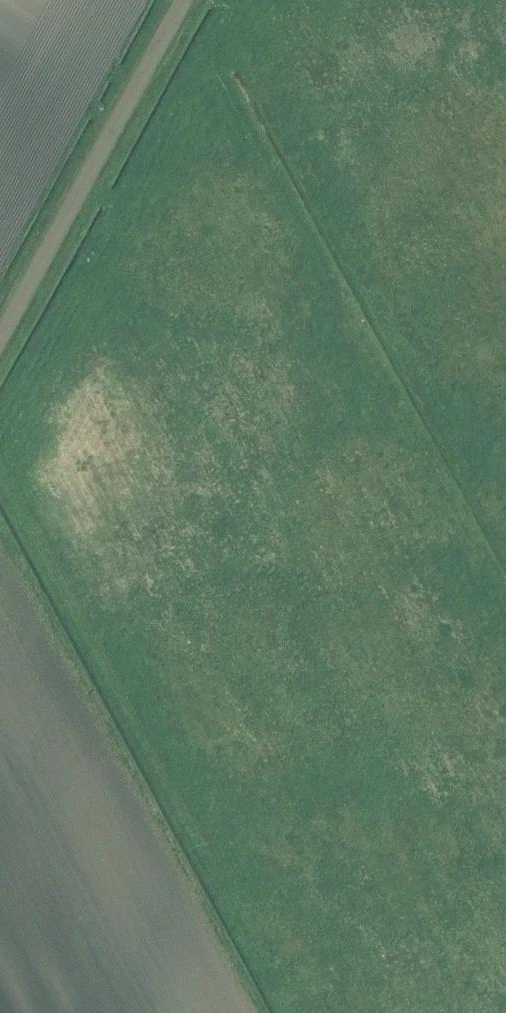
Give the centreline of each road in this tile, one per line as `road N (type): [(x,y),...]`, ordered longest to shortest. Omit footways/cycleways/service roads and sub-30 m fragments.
road 1 (unclassified): [(0,334),(182,0)]

